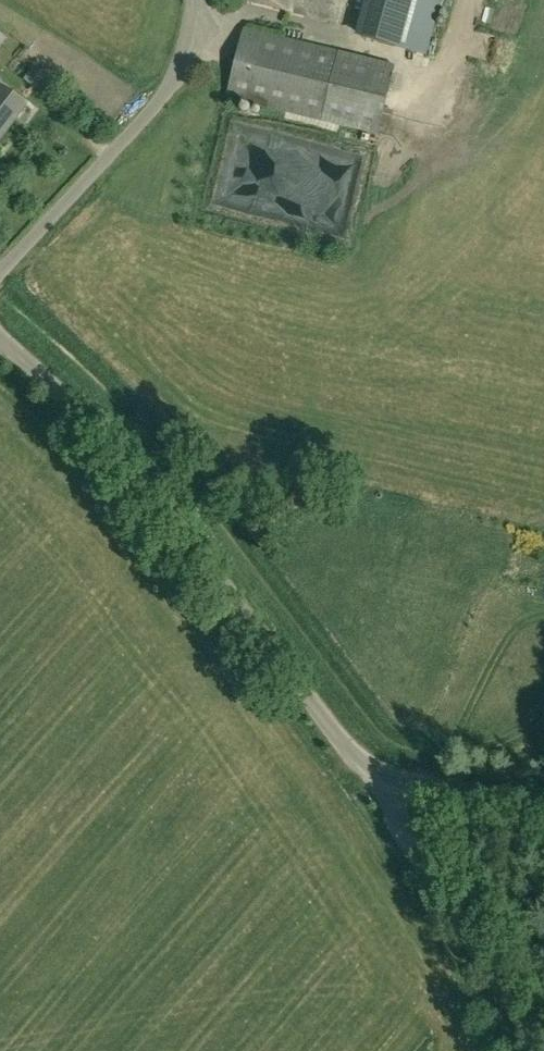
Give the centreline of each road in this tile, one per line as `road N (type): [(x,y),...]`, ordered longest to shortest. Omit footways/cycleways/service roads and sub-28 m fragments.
road 1 (unclassified): [(543,801),(373,782),(219,562),(101,427),(0,335)]
road 2 (track): [(539,1050),(373,782)]

